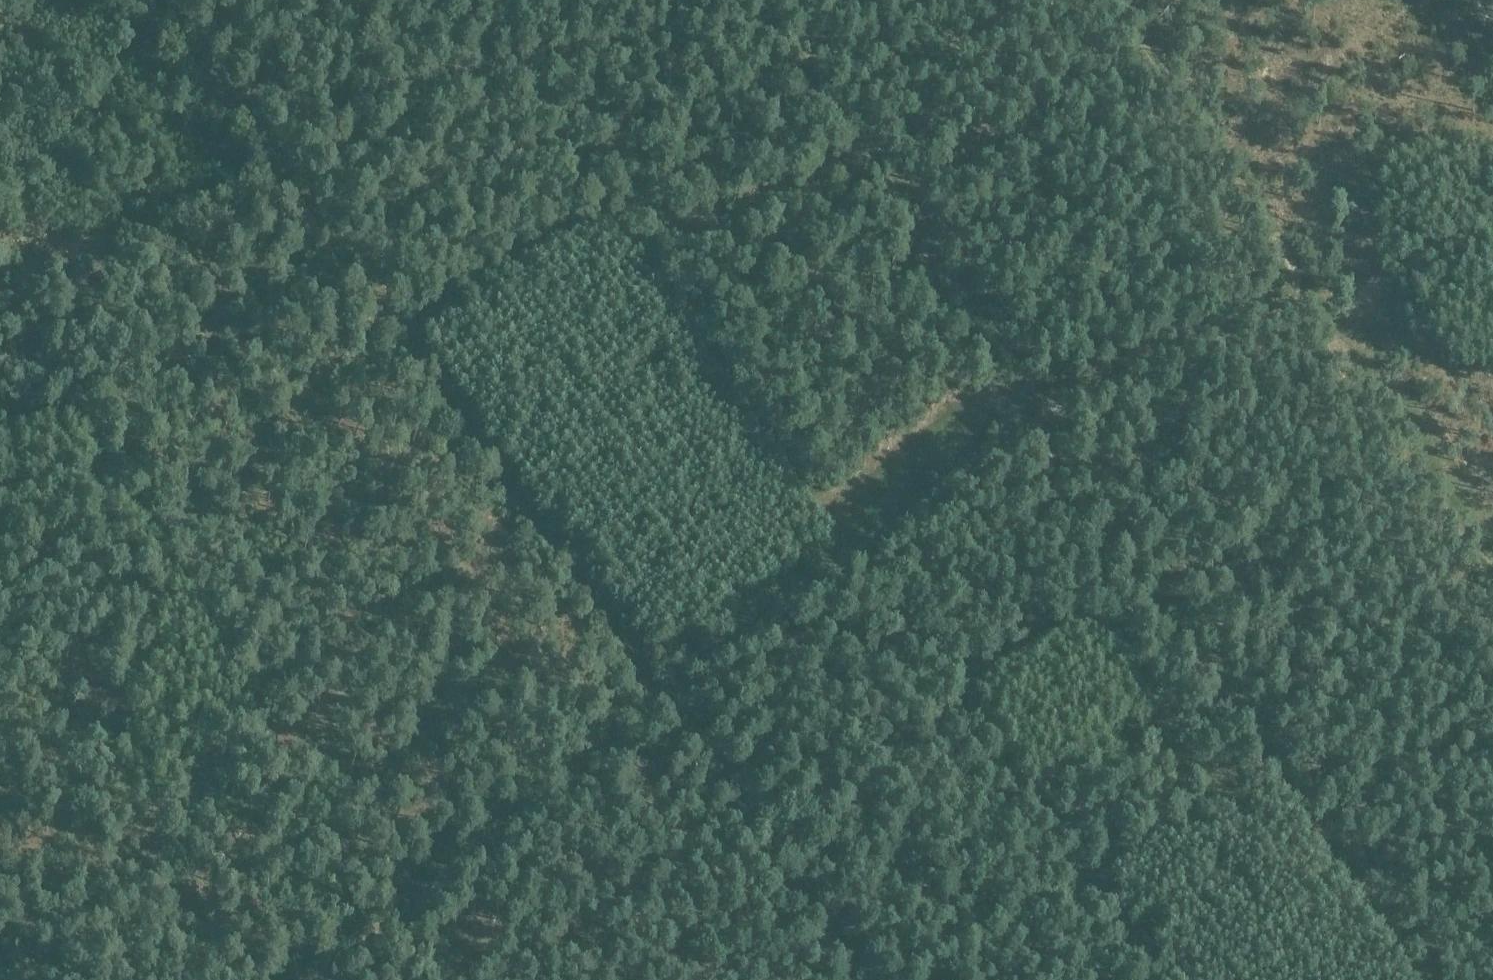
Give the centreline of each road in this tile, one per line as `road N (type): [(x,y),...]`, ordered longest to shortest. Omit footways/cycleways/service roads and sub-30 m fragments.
road 1 (track): [(1113,0),(1295,265),(1302,299),(1098,392),(847,562),(661,697),(322,979)]
road 2 (track): [(399,918),(8,317),(290,192),(151,0)]
road 3 (track): [(867,979),(404,341)]
road 4 (track): [(858,0),(779,92),(404,341),(290,192)]
road 5 (track): [(1414,979),(1035,434)]
road 6 (track): [(1316,839),(1492,728)]

